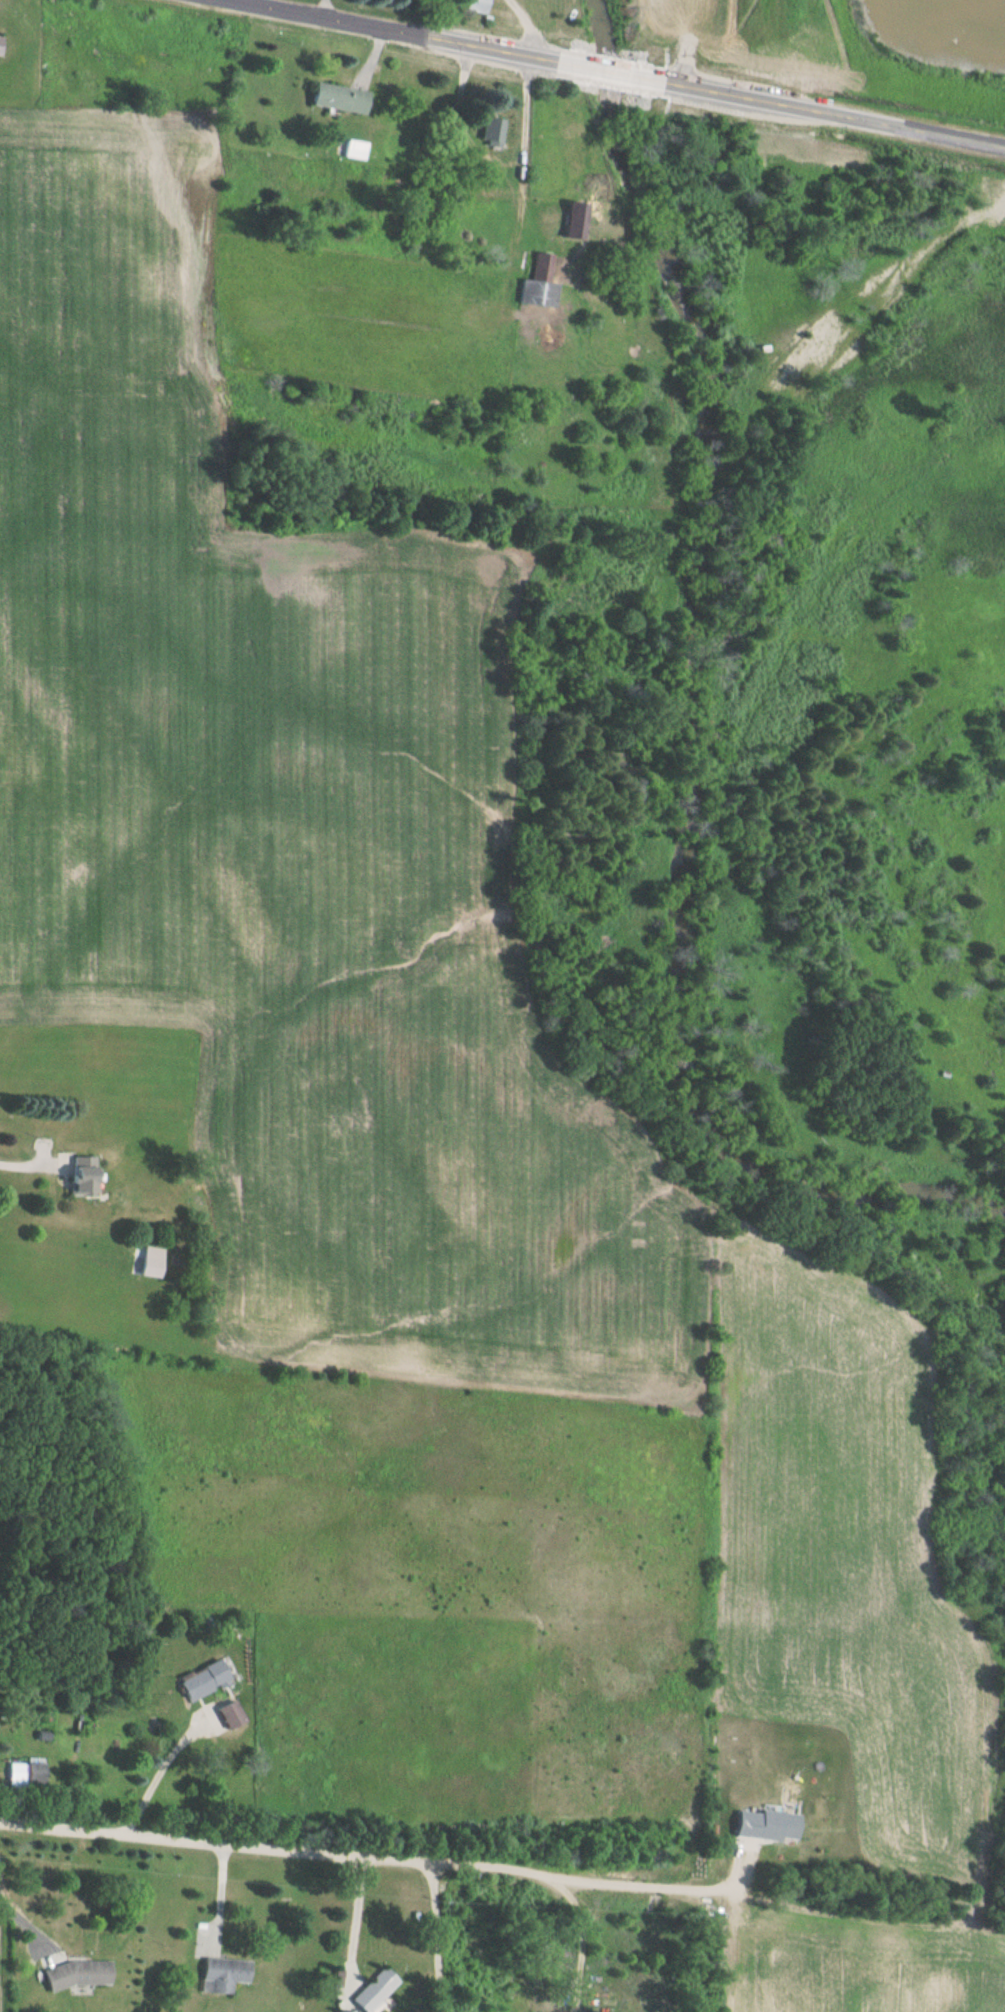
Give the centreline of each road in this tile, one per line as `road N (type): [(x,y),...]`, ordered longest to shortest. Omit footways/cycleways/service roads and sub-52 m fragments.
road 1 (residential): [(245,0),(1004,144)]
road 2 (residential): [(0,1821),(556,1871)]

